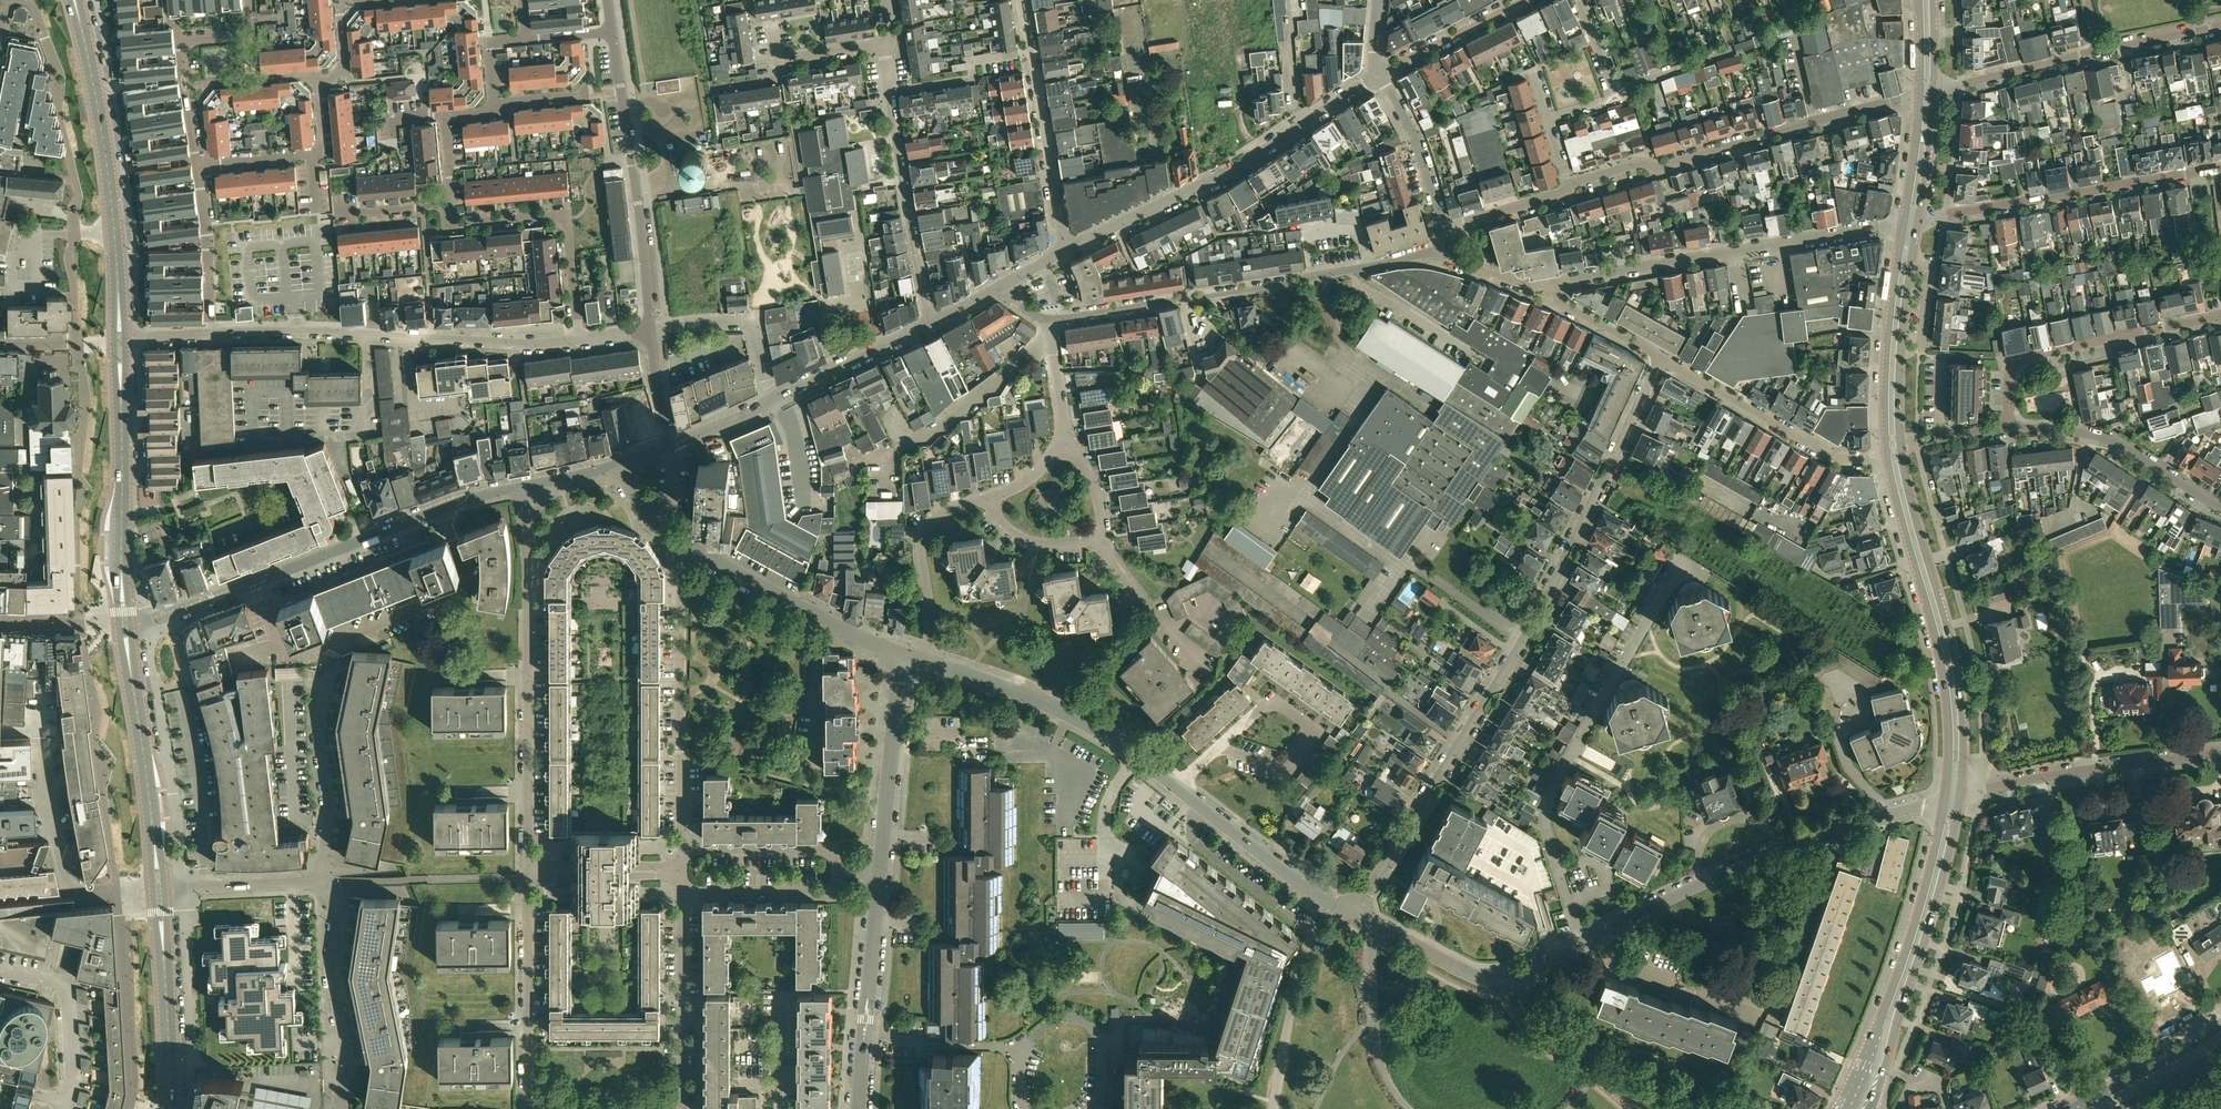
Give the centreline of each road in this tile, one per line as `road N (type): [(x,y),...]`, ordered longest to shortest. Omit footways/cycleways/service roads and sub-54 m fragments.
road 1 (residential): [(1353,914),(1526,636),(1662,358)]
road 2 (primary): [(1960,795),(1955,669),(1899,434),(1918,219)]
road 3 (residential): [(1353,914),(1095,729),(1027,696),(926,663)]
road 4 (residential): [(1515,978),(1744,866),(1946,799)]
road 5 (unclassified): [(124,620),(160,617),(518,488)]
road 6 (residential): [(528,870),(528,574),(518,488)]
road 7 (residential): [(576,340),(211,333)]
road 8 (residential): [(1570,186),(1921,95)]
road 9 (unclassified): [(1554,284),(1905,221)]
road 10 (unclassified): [(1068,249),(1236,167),(1377,74)]
road 11 (primary): [(1888,459),(1945,680),(1946,799)]
road 12 (residential): [(901,655),(679,540),(638,503),(623,464)]
road 13 (primary): [(1946,799),(1908,948),(1844,1108)]
road 14 (primary): [(1871,1108),(1960,795)]
road 15 (residential): [(1918,219),(2220,168)]
road 16 (unclassified): [(651,330),(612,31)]
road 17 (secondary): [(120,311),(110,186),(80,22)]
road 18 (residential): [(928,324),(882,45)]
road 19 (residential): [(2009,430),(2010,372),(2021,359),(2220,315)]
road 20 (unclassified): [(1048,319),(1321,276)]
road 21 (secondary): [(159,890),(124,620)]
road 22 (residential): [(1960,795),(2220,755)]
road 23 (residential): [(576,340),(566,214),(455,223),(453,205)]
road 24 (unclassified): [(1068,249),(1022,0)]
road 25 (residential): [(1888,459),(1838,458),(1662,358)]
road 26 (residential): [(684,851),(683,599)]
road 27 (secondary): [(124,620),(121,375)]
road 28 (primary): [(1905,221),(1888,346),(1888,459)]
road 29 (residential): [(859,1108),(880,872)]
road 30 (residential): [(342,1108),(350,1060),(333,972),(339,917),(323,882)]
road 31 (residential): [(2220,506),(2106,439),(2009,430)]
road 32 (residential): [(528,1099),(528,870)]
road 33 (residential): [(197,167),(181,41),(242,36),(249,0)]
road 34 (secondary): [(170,1108),(159,890)]
road 35 (residential): [(880,872),(901,655)]
road 36 (residential): [(118,892),(125,1108)]
road 37 (residential): [(682,1108),(683,894)]
road 38 (residential): [(926,663),(932,629),(923,537),(947,512),(991,498)]
road 39 (residential): [(323,882),(332,813),(320,721),(328,681)]
road 40 (residential): [(1515,978),(1470,975),(1353,914)]
road 41 (residential): [(312,156),(321,145),(315,84),(345,71),(340,3)]
road 42 (residential): [(774,398),(750,325),(651,330)]
road 43 (residential): [(1549,118),(1620,92),(1581,0)]
road 44 (residential): [(1933,92),(2101,51)]
road 45 (unclassified): [(774,398),(928,324)]
road 46 (residential): [(683,894),(820,894),(832,890),(840,871)]
road 47 (residential): [(1442,230),(1416,144),(1377,74)]
road 48 (primary): [(2220,1027),(2074,1108)]
road 49 (residential): [(211,333),(197,167)]
road 50 (unclassified): [(1525,0),(1377,74)]
road 51 (residential): [(159,890),(323,882)]
road 52 (residential): [(840,871),(819,852),(684,851)]
road 53 (residential): [(1095,539),(1201,662)]
road 54 (residential): [(1442,230),(1570,186)]
road 55 (residential): [(1662,358),(1565,307),(1554,284)]
road 56 (primary): [(1918,219),(1933,92)]
road 57 (primary): [(1921,95),(1905,221)]
road 58 (residential): [(1062,445),(1048,319)]
road 59 (residential): [(1095,539),(1022,537),(991,498)]
road 60 (unclassified): [(1441,254),(1321,276)]
road 61 (residential): [(2101,51),(2220,27)]

